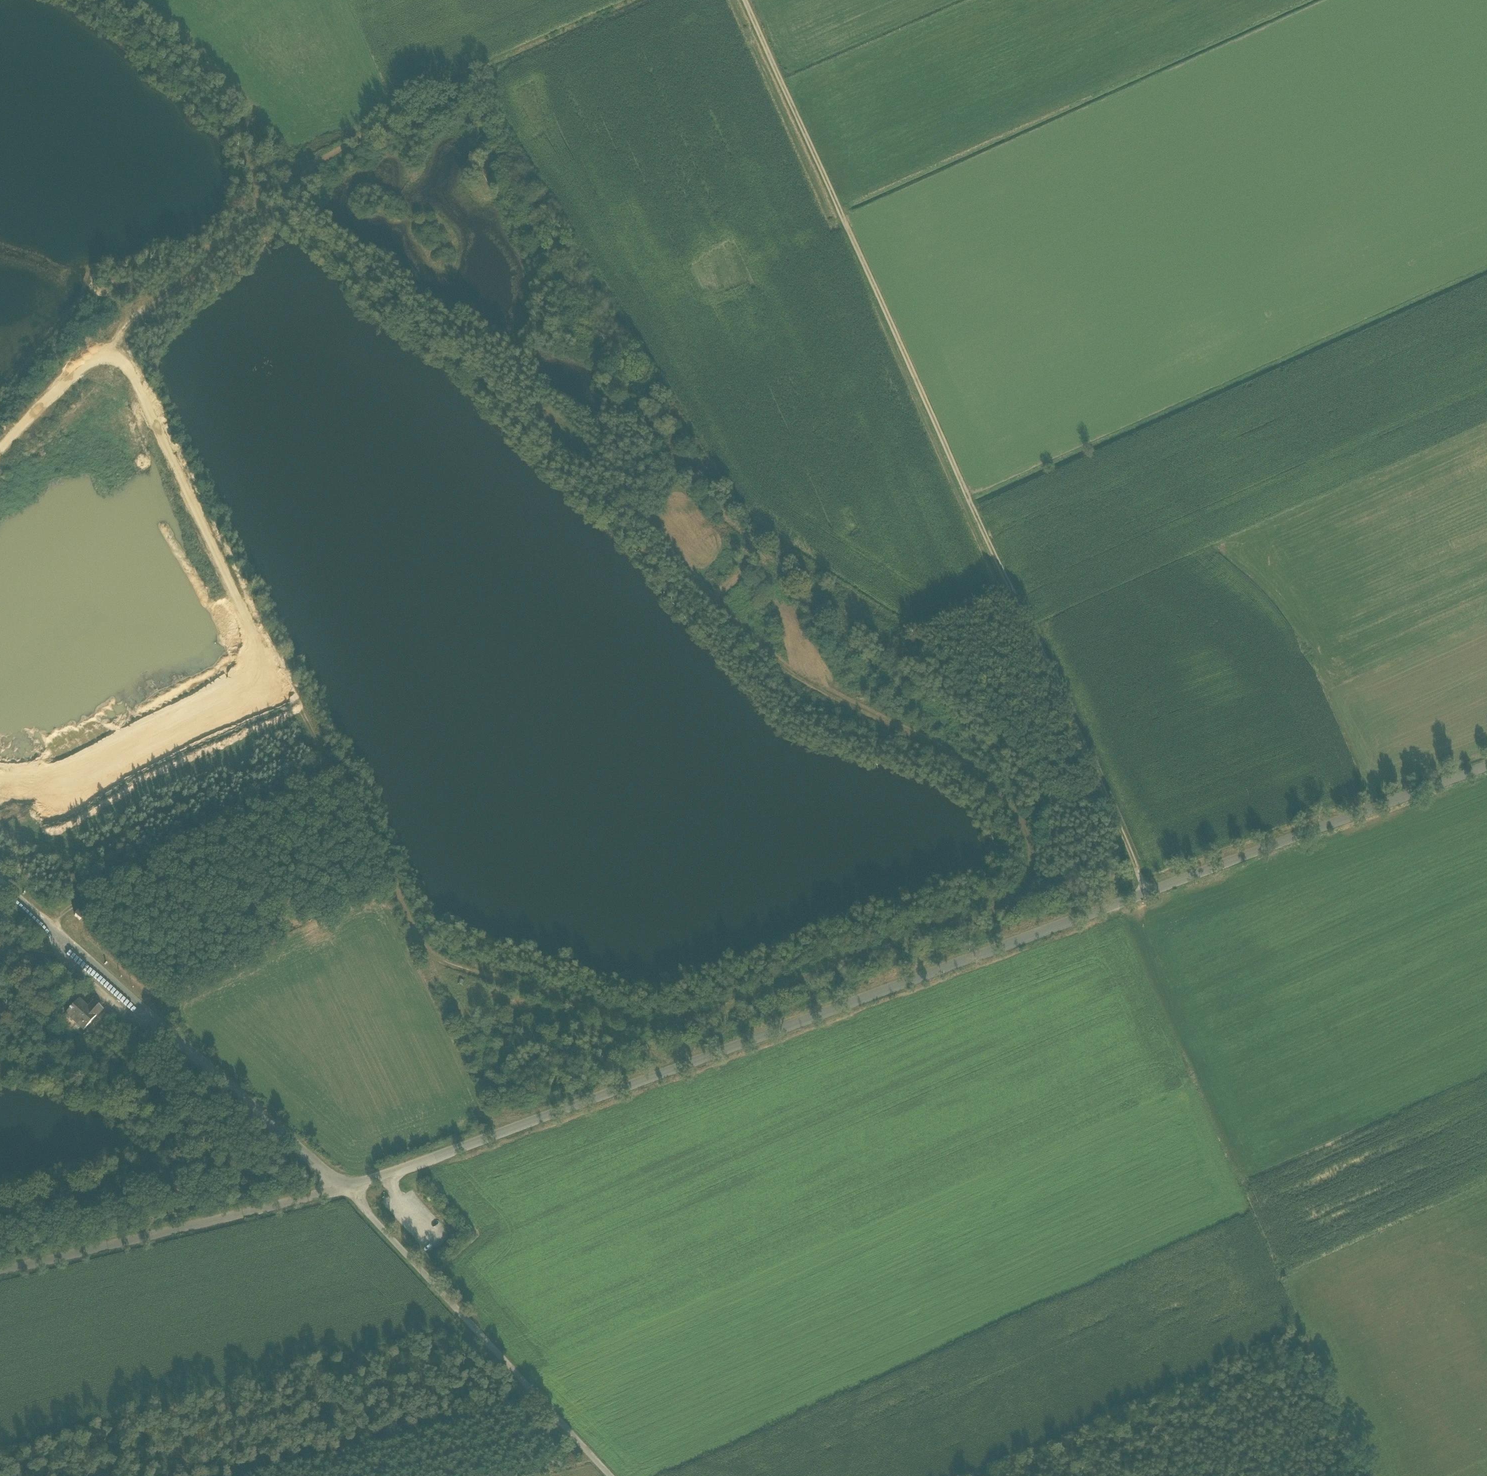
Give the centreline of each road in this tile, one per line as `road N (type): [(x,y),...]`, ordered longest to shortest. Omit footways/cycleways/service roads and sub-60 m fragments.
road 1 (track): [(0,452),(110,337),(154,406),(426,949),(649,1031),(1009,893),(1028,858),(1027,833),(1006,798),(936,746),(805,680),(743,631),(596,474)]
road 2 (unclassified): [(1486,767),(346,1187)]
road 3 (track): [(746,0),(1147,893)]
road 4 (unclassified): [(346,1187),(611,1475)]
road 5 (unclassified): [(346,1187),(0,1272)]

